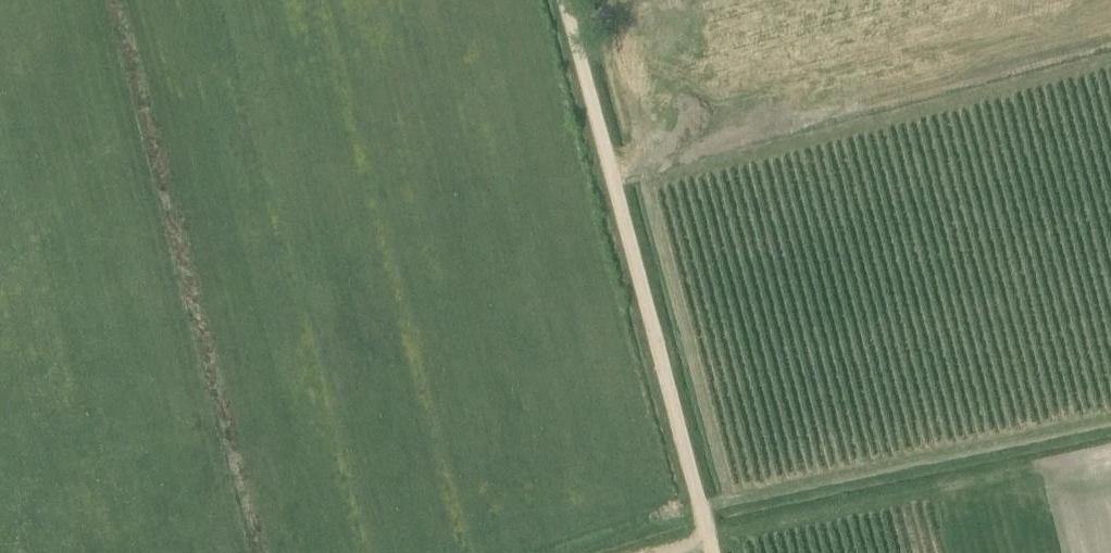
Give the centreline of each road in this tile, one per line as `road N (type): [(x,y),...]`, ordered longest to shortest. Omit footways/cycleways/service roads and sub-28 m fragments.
road 1 (track): [(567,0),(709,552)]

